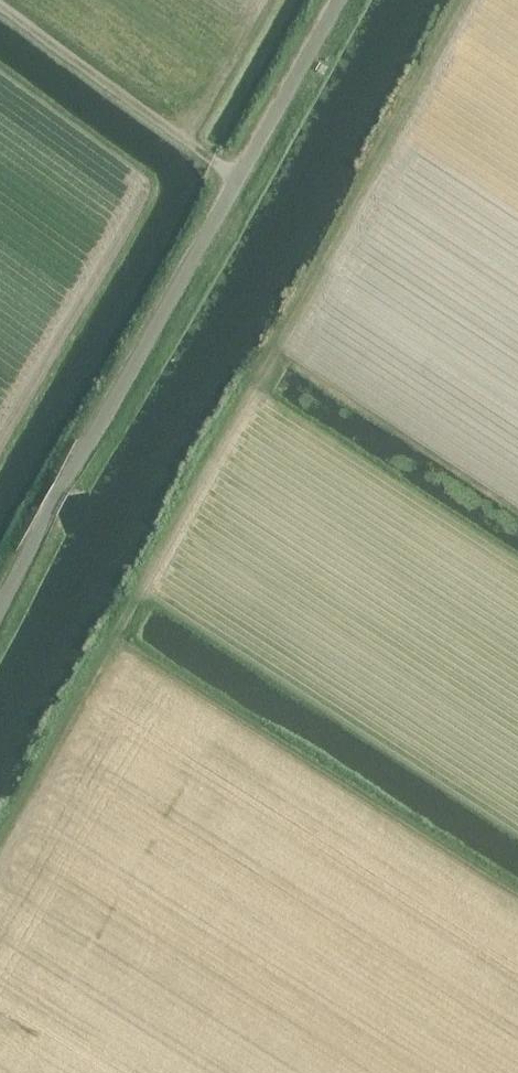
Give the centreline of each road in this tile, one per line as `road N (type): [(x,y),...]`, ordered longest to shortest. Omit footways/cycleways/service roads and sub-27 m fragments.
road 1 (unclassified): [(0,605),(334,0)]

